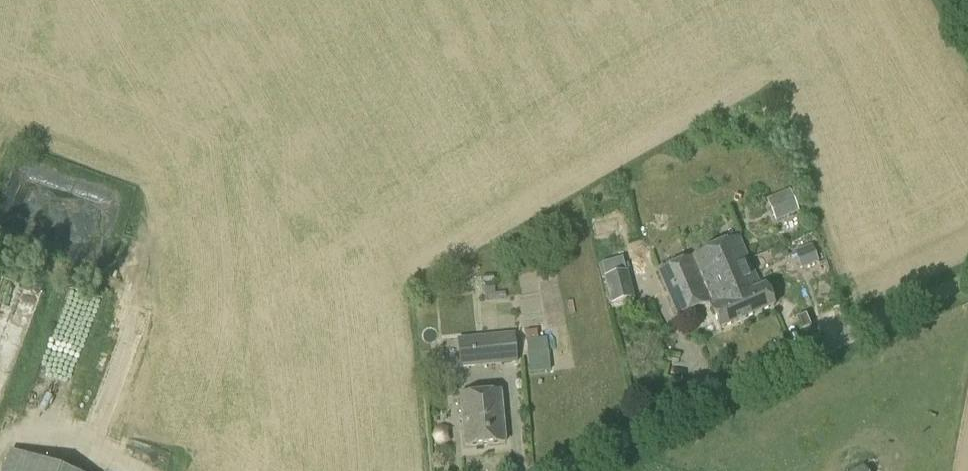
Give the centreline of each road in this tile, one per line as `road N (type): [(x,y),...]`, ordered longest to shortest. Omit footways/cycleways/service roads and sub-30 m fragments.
road 1 (unclassified): [(551,470),(967,283)]

